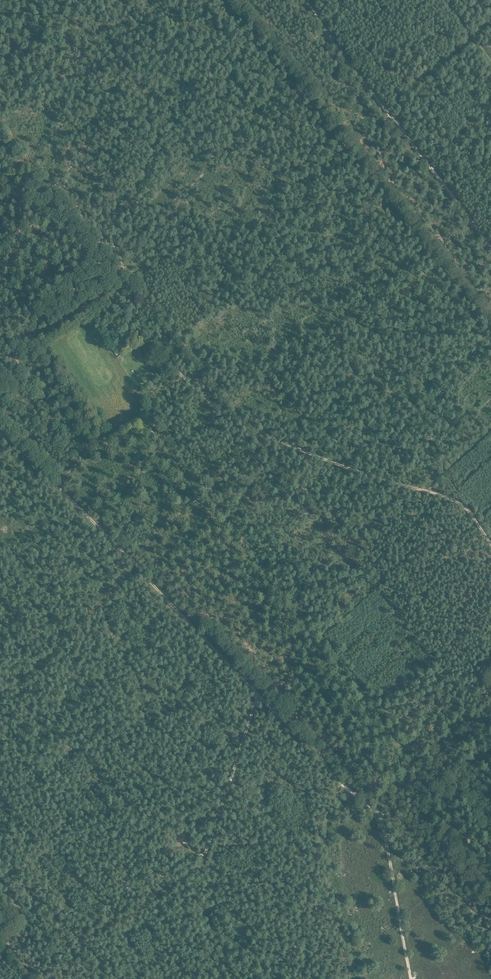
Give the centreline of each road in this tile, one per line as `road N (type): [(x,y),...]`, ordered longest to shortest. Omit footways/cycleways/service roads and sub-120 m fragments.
road 1 (track): [(490,544),(456,501),(324,460),(228,416),(162,356),(62,225),(0,177)]
road 2 (track): [(382,818),(336,779),(0,427)]
road 3 (track): [(451,467),(234,198),(119,295)]
road 4 (track): [(0,859),(83,938),(188,875),(204,858),(258,694)]
road 5 (track): [(490,247),(307,0)]
road 6 (track): [(138,565),(32,676),(0,697)]
road 7 (track): [(411,978),(382,818)]
road 8 (track): [(382,818),(467,731),(490,717)]

